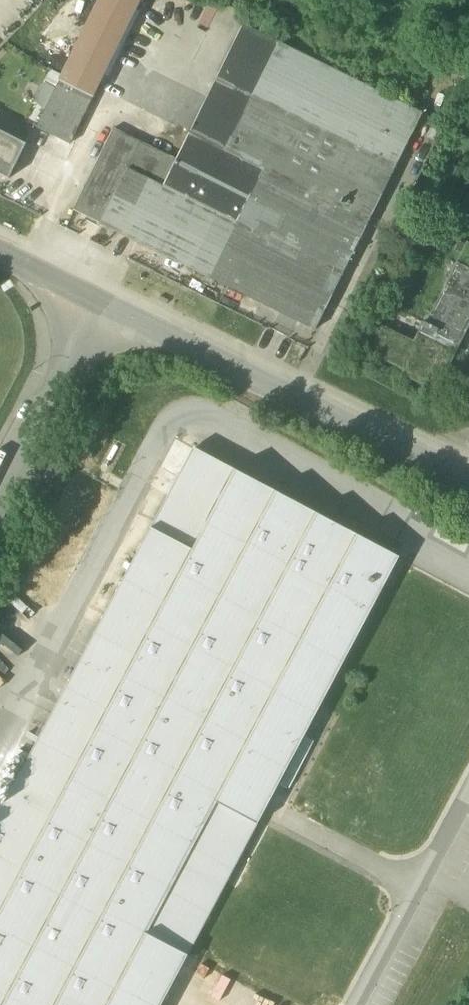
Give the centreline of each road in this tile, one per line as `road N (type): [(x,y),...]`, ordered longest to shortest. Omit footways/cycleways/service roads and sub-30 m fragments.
road 1 (residential): [(468,486),(97,301)]
road 2 (residential): [(0,486),(97,301)]

